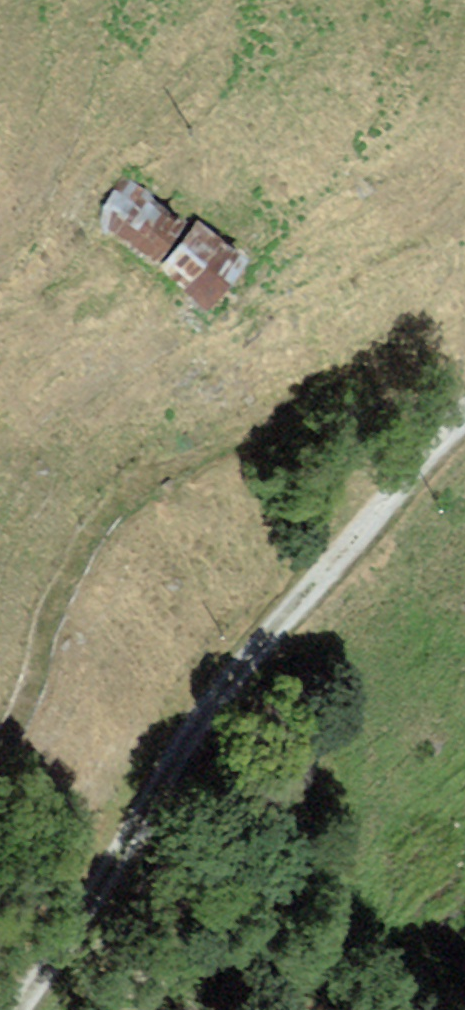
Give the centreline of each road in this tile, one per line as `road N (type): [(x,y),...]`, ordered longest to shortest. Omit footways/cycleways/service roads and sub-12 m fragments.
road 1 (unclassified): [(25,1009),(98,907),(222,695),(464,416)]
road 2 (track): [(335,568),(330,532),(346,458),(338,441),(285,429),(161,471),(133,492),(77,567),(25,709),(0,747)]

